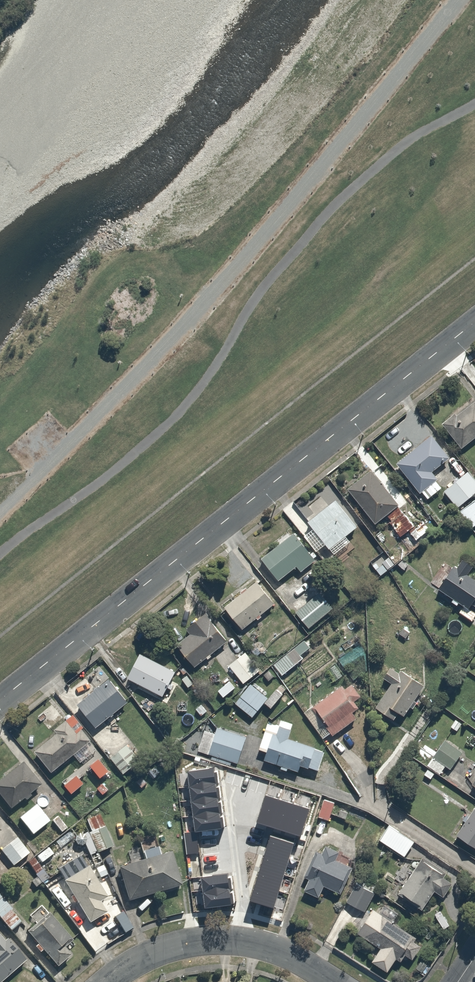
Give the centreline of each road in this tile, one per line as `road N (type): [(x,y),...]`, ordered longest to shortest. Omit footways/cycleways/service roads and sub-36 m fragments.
road 1 (track): [(456,0),(262,238),(0,512)]
road 2 (secondary): [(0,700),(474,322)]
road 3 (unclassified): [(109,981),(150,958),(231,943),(283,954),(331,981)]

